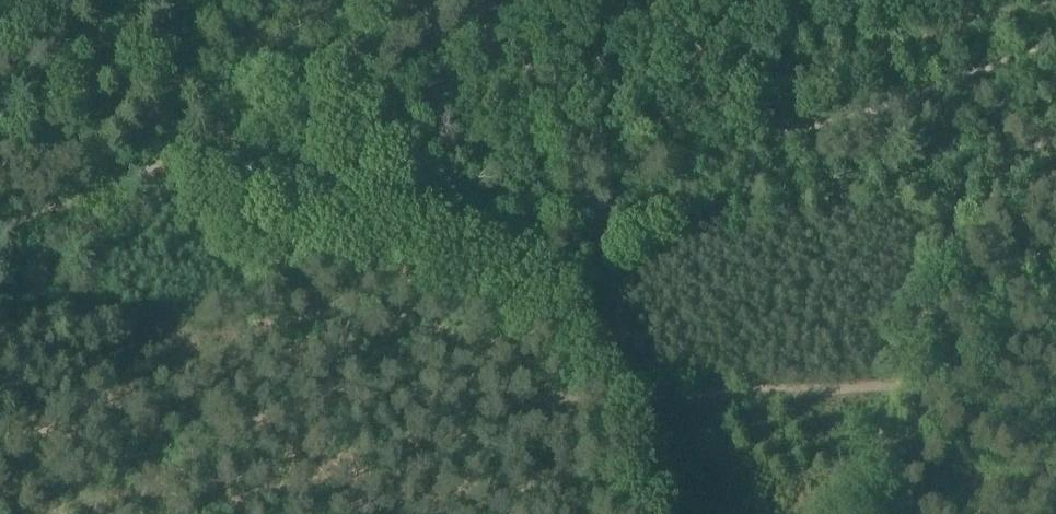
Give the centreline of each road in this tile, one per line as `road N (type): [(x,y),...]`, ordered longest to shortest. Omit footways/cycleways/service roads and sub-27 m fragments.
road 1 (track): [(673,513),(636,397),(562,303),(498,252),(252,212),(211,191),(181,161)]
road 2 (track): [(370,235),(334,33)]

